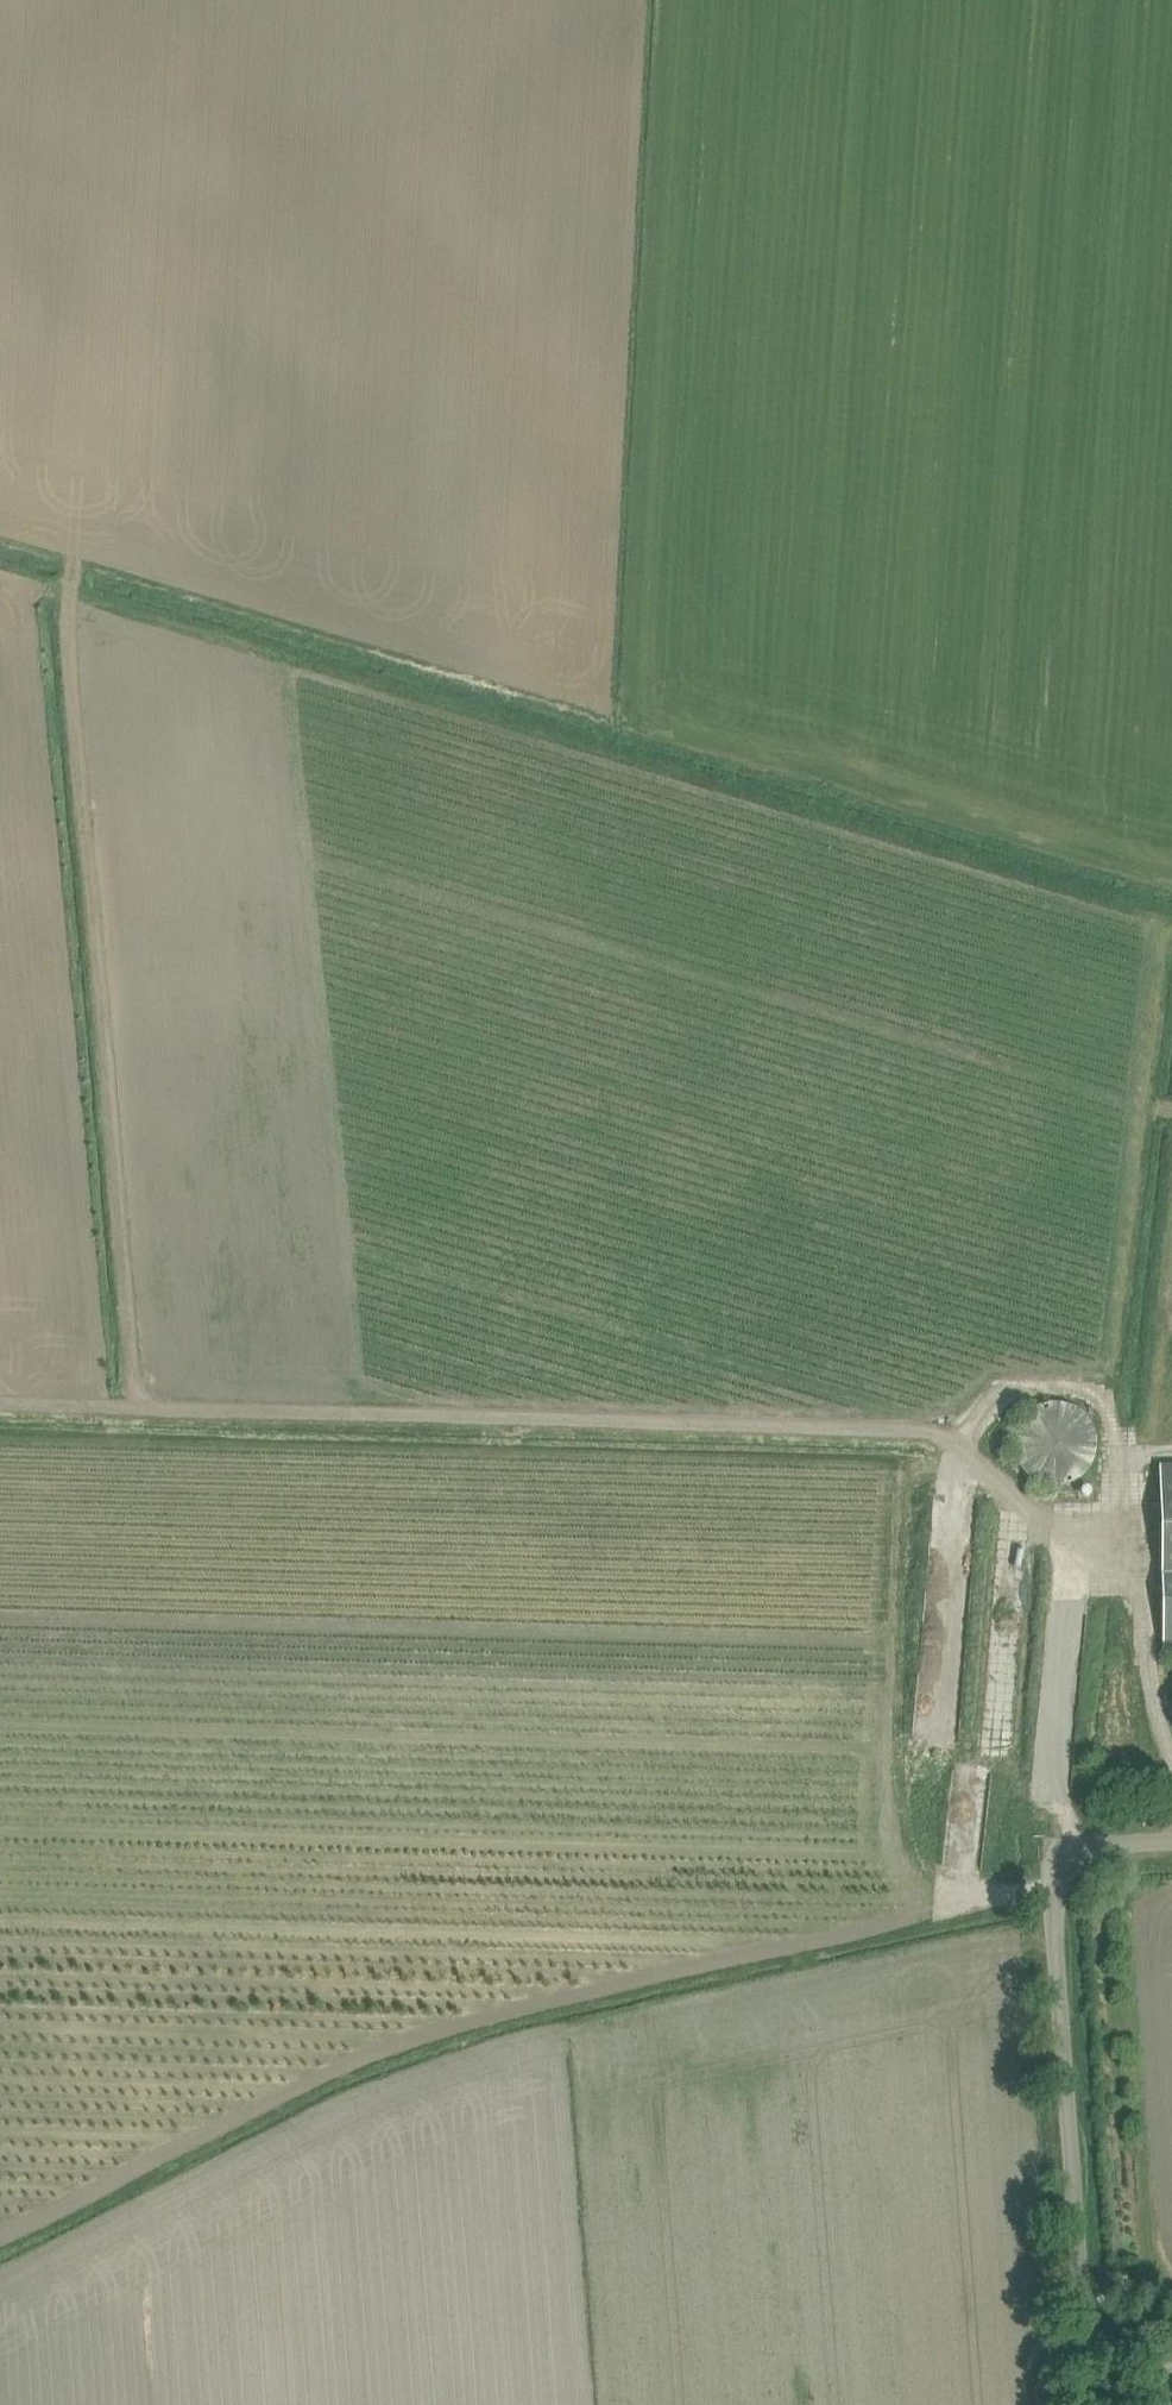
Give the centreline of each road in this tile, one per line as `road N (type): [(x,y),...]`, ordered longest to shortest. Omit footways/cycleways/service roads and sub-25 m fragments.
road 1 (unclassified): [(1090,2404),(1055,1882),(1076,1851),(1171,1840)]

